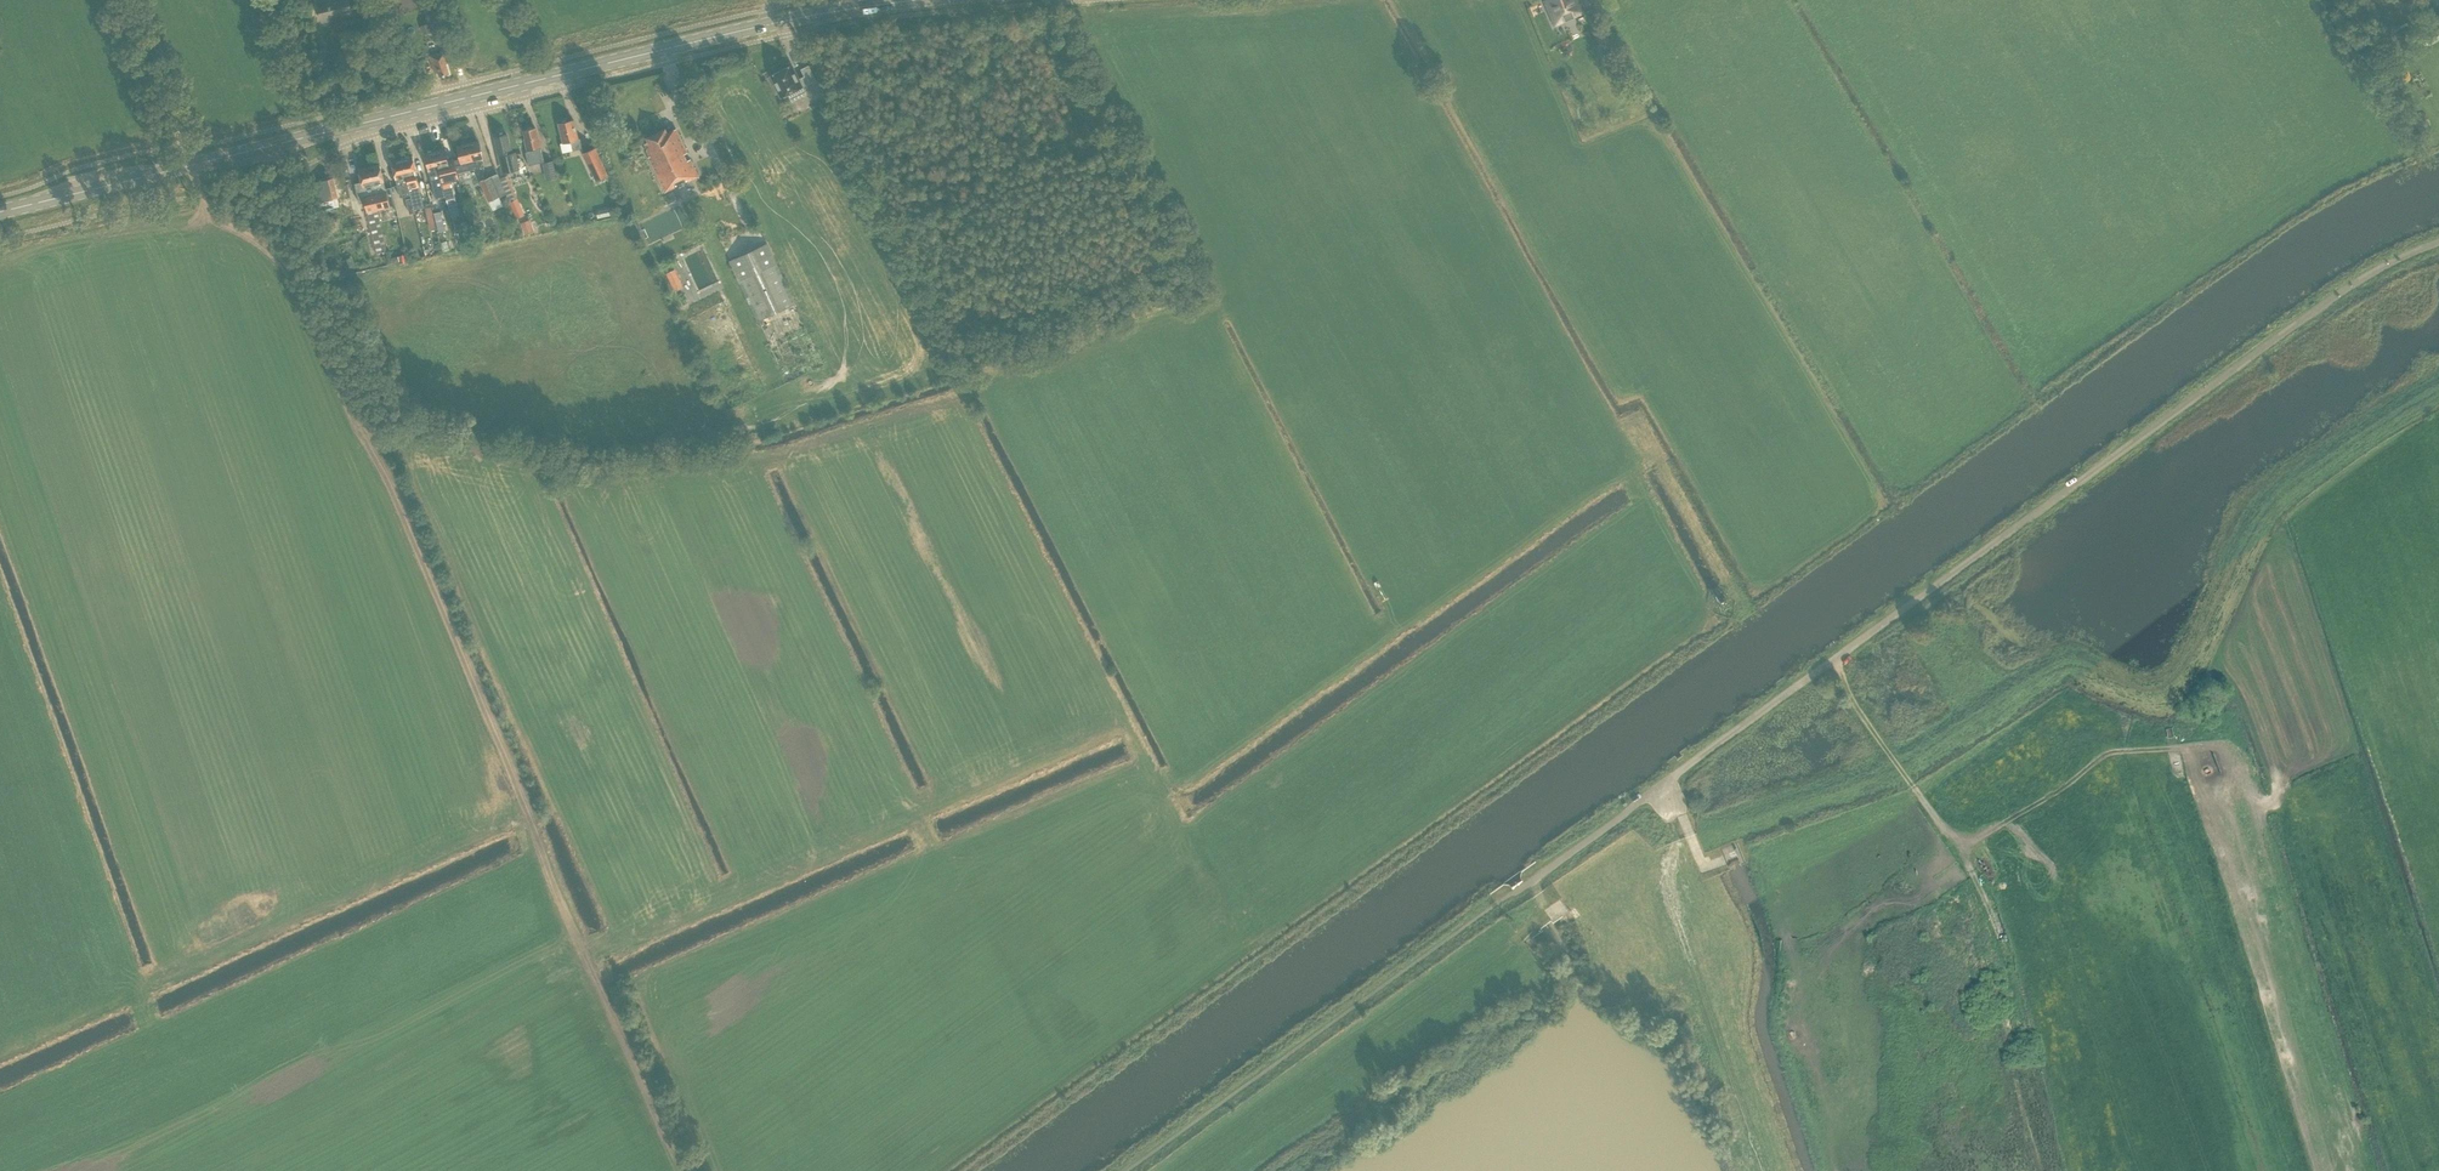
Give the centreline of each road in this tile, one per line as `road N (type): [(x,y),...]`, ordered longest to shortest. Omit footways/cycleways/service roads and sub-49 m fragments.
road 1 (unclassified): [(1661,784),(2336,297),(2438,243)]
road 2 (primary): [(0,211),(748,28),(909,0)]
road 3 (track): [(1833,659),(1857,710),(1961,845),(2101,756),(2189,747)]
road 4 (unclassified): [(1496,904),(1661,784)]

